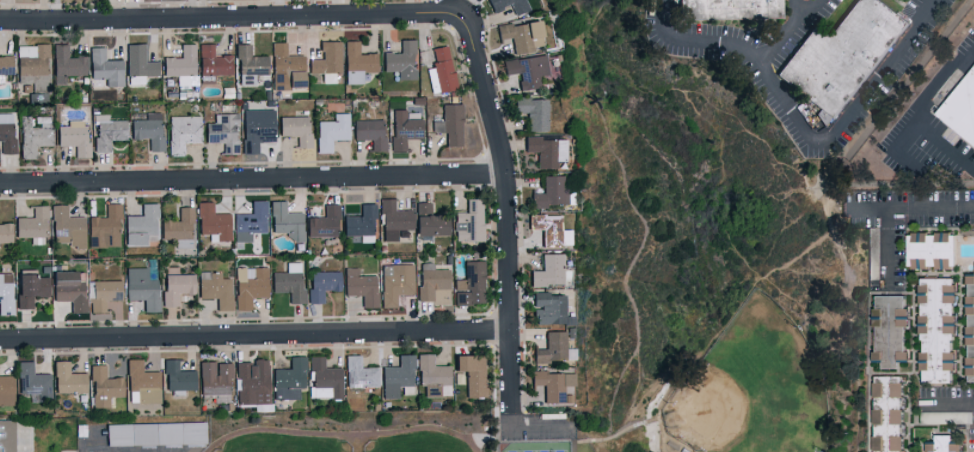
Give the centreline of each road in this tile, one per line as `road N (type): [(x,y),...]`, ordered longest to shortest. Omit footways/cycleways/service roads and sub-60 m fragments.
road 1 (residential): [(0,338),(510,329)]
road 2 (residential): [(0,183),(505,173)]
road 3 (residential): [(0,18),(439,12),(458,18),(471,40)]
road 4 (residential): [(512,414),(505,173),(471,40)]

